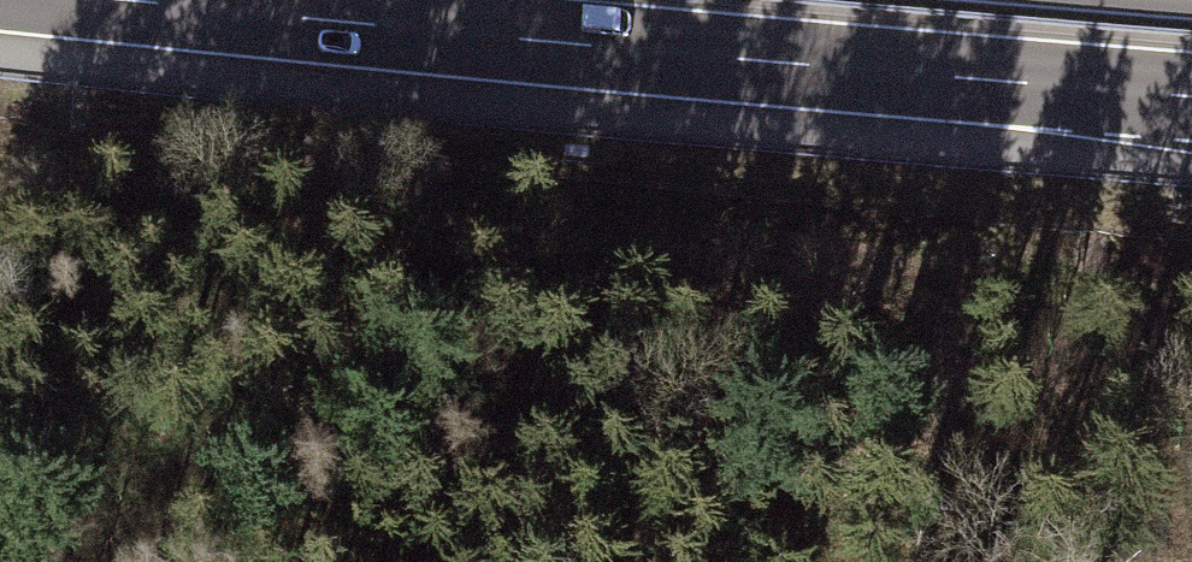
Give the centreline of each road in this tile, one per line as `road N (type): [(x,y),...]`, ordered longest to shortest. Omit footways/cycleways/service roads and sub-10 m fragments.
road 1 (track): [(0,191),(77,168),(235,178),(1091,304)]
road 2 (motorway): [(122,0),(1191,96)]

